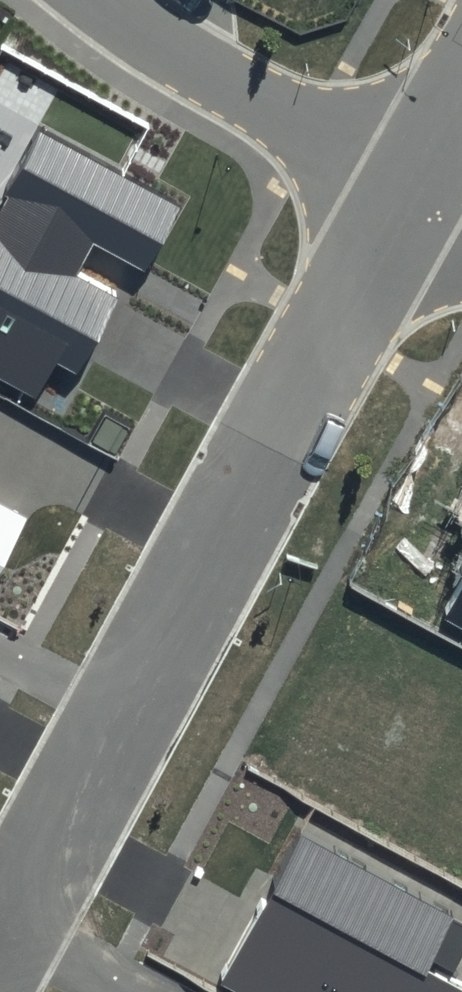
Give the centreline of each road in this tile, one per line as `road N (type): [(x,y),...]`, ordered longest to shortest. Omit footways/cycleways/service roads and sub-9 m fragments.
road 1 (residential): [(410,202),(12,924)]
road 2 (residential): [(410,202),(95,0)]
road 3 (residential): [(138,991),(12,924)]

